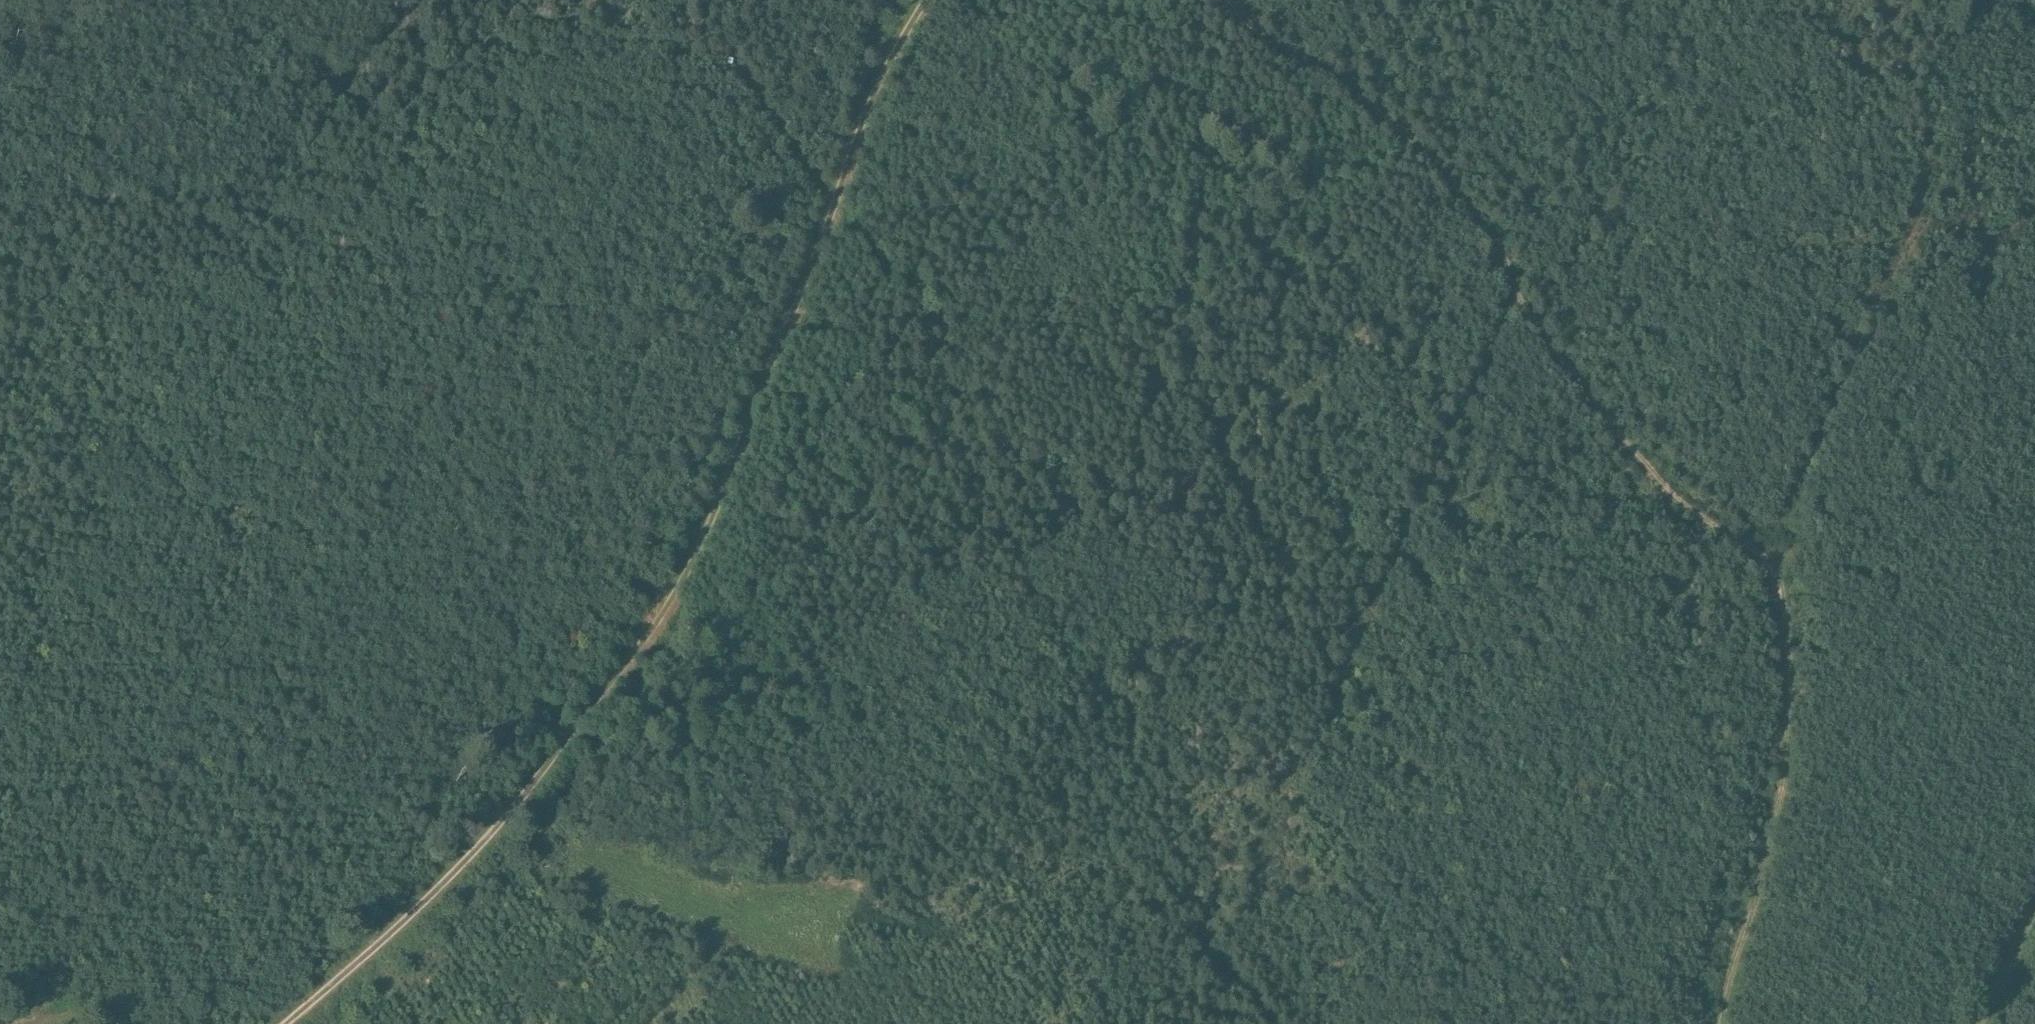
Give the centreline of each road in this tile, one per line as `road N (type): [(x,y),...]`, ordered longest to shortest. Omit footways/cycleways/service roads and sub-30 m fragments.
road 1 (track): [(924,0),(881,80),(688,580),(495,834),(289,1023)]
road 2 (track): [(1978,1023),(2034,907)]

